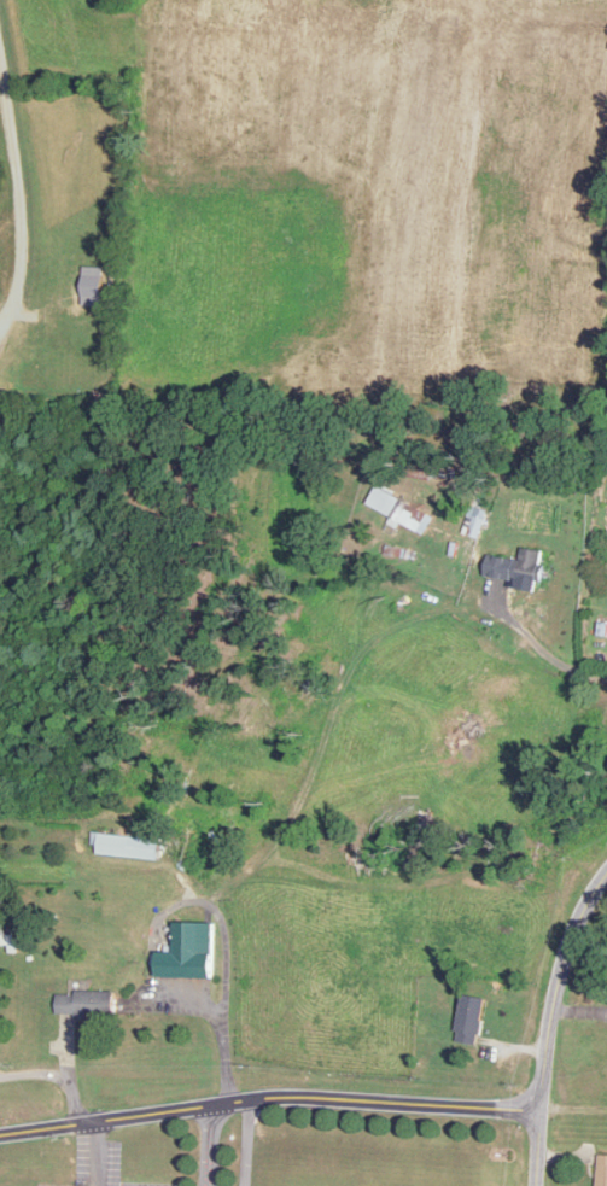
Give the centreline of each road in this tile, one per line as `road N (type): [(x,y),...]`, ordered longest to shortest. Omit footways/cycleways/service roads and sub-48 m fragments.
road 1 (residential): [(539,1111),(257,1097),(0,1134)]
road 2 (residential): [(535,1185),(556,972),(606,870)]
road 3 (residential): [(606,677),(548,655),(486,584)]

